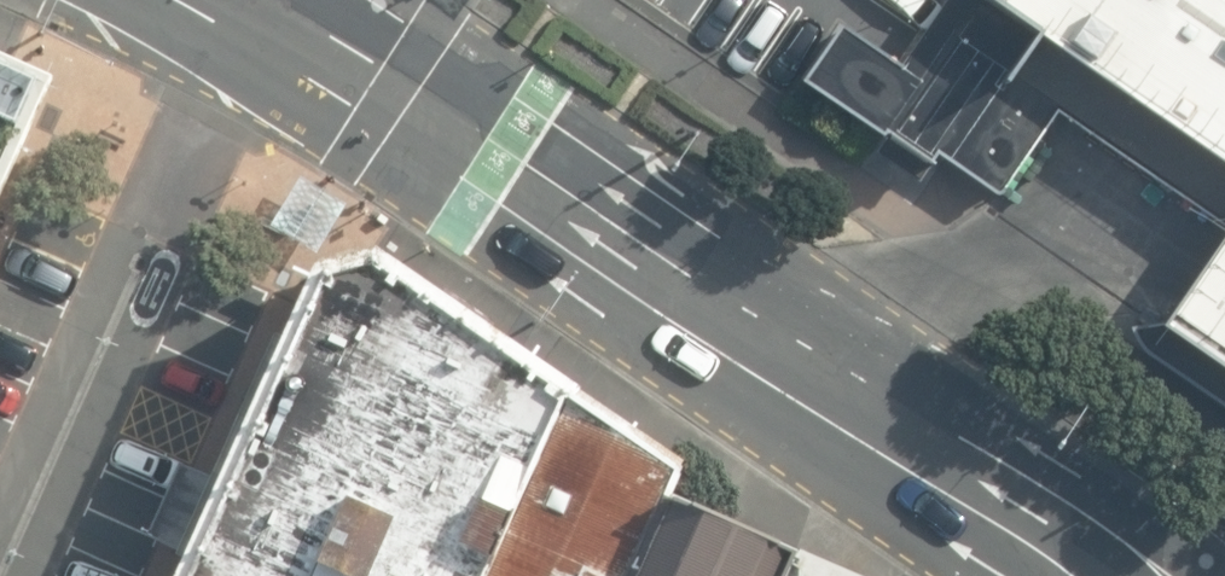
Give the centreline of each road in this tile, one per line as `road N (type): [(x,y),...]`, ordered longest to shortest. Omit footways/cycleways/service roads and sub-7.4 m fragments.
road 1 (primary): [(1047,507),(707,298),(277,7)]
road 2 (unclassified): [(277,7),(8,575)]
road 3 (primary): [(1153,575),(1047,507)]

